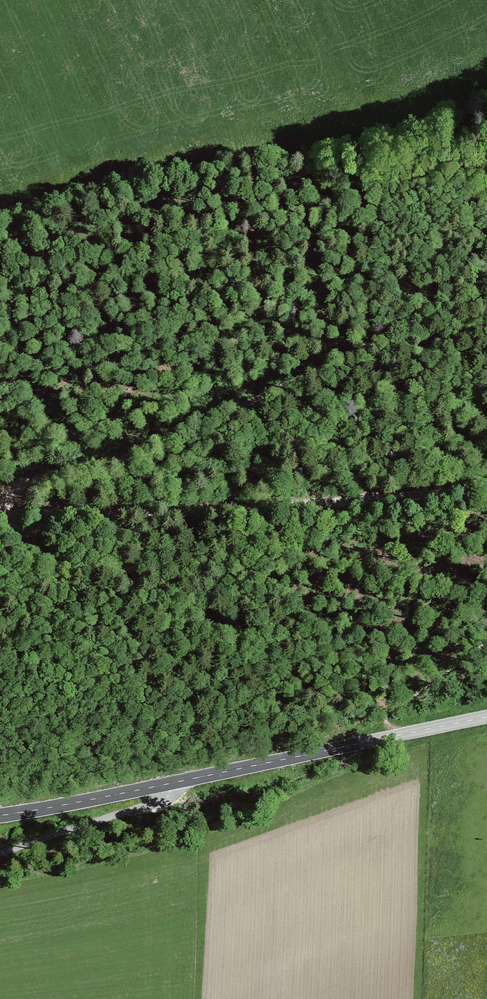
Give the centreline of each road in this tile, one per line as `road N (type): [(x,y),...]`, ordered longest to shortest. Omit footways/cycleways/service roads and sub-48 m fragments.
road 1 (track): [(1,514),(12,492),(122,460),(486,288)]
road 2 (tertiary): [(0,815),(486,717)]
road 3 (unclassified): [(486,488),(285,508),(0,514)]
road 4 (track): [(0,854),(166,801),(171,783)]

